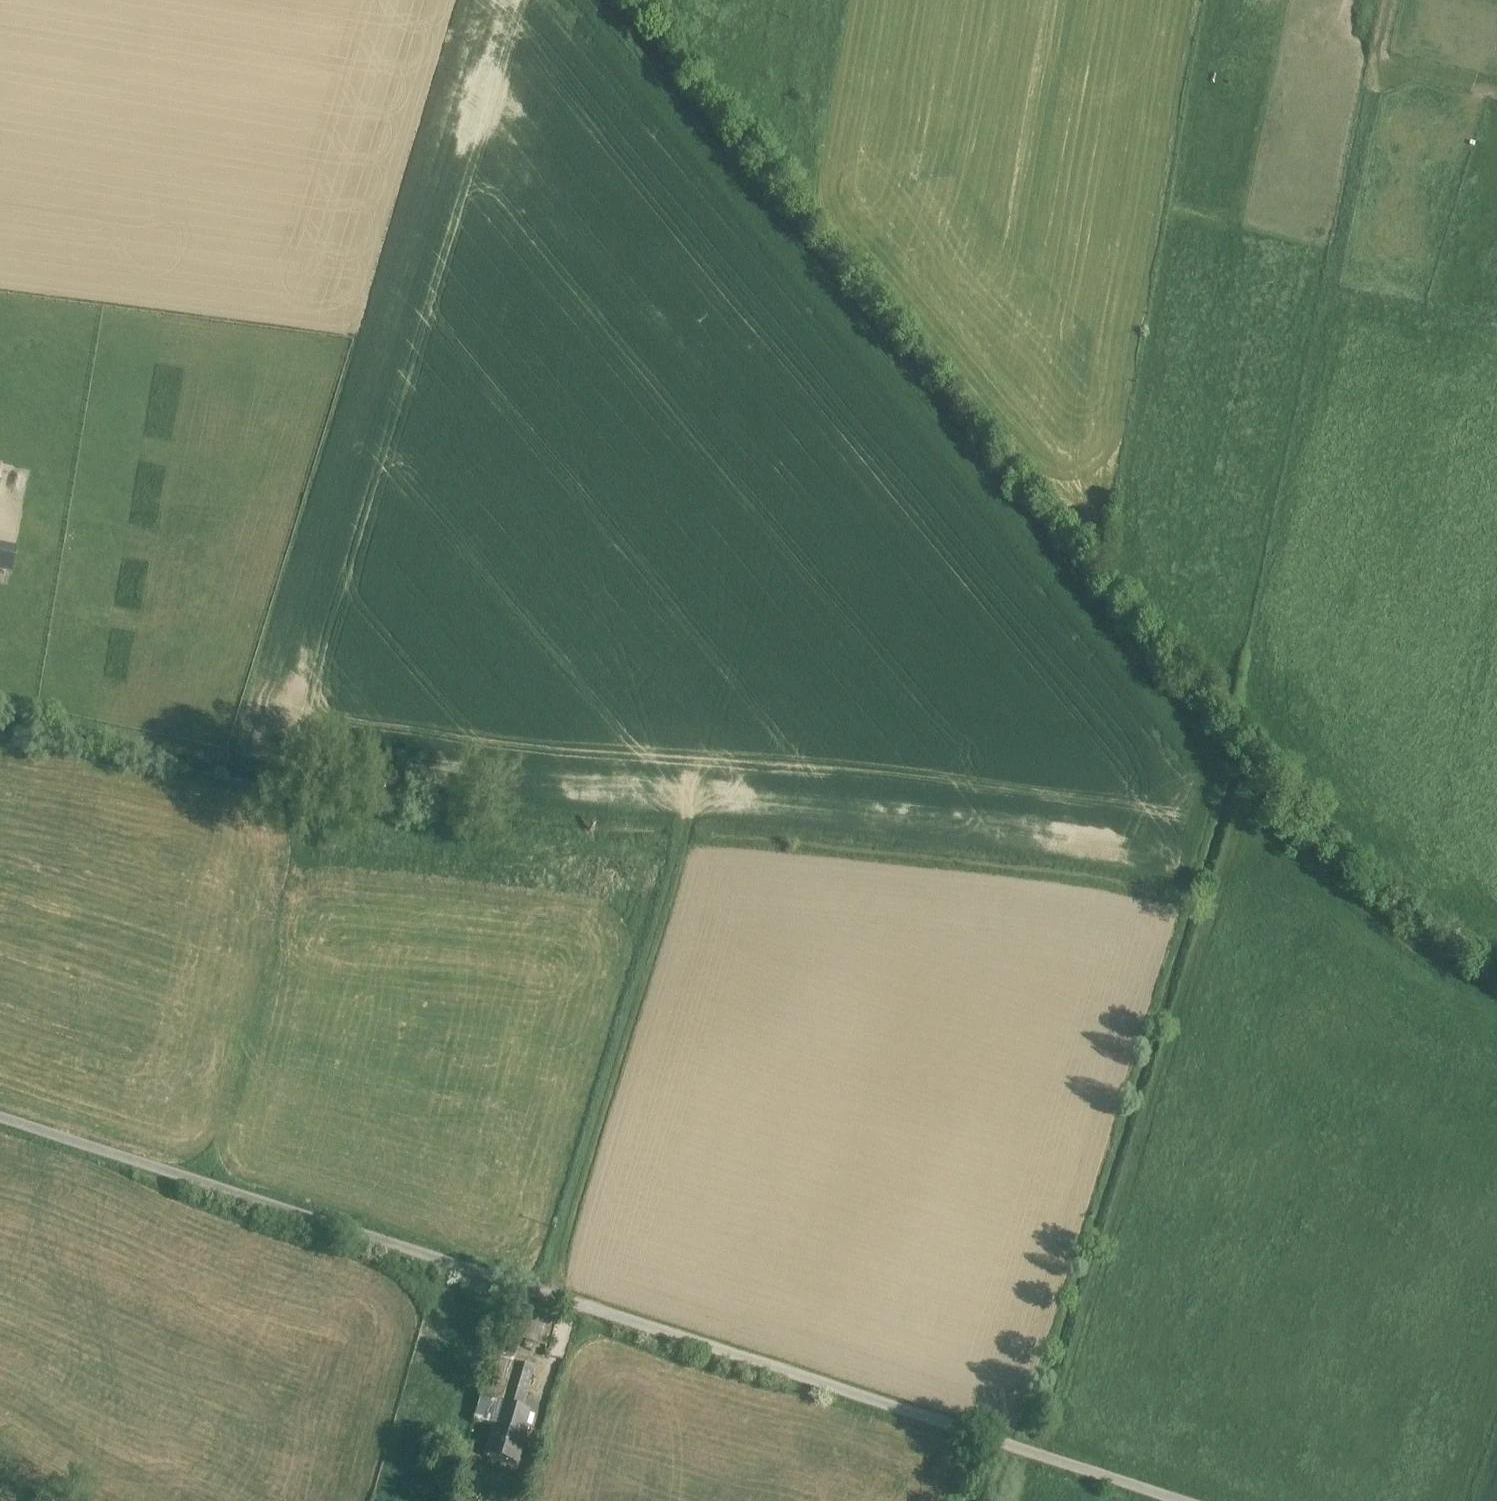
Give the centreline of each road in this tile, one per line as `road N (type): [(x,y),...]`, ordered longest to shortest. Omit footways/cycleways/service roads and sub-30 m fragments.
road 1 (unclassified): [(0,1110),(1196,1500)]

